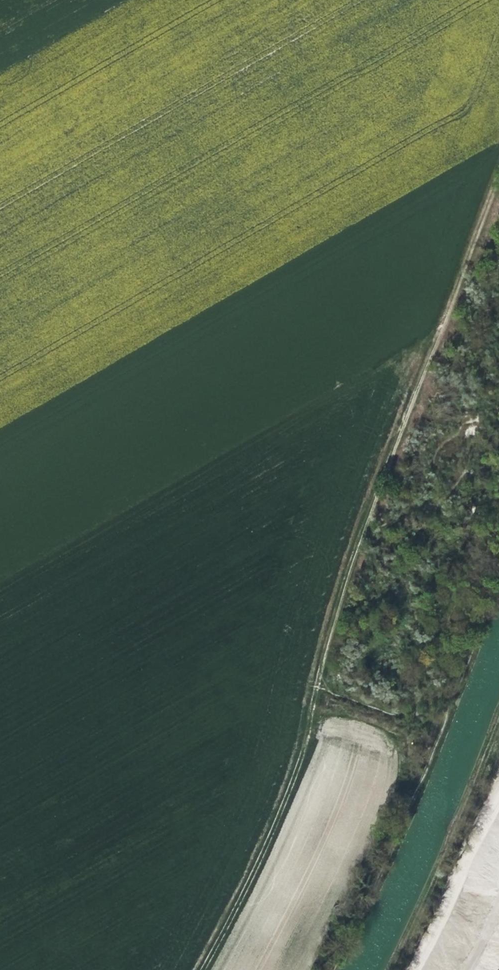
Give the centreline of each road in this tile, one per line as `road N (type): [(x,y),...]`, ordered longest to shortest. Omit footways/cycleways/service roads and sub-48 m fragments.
road 1 (track): [(203,969),(305,748),(348,577),(498,169)]
road 2 (track): [(498,575),(390,842),(324,969)]

